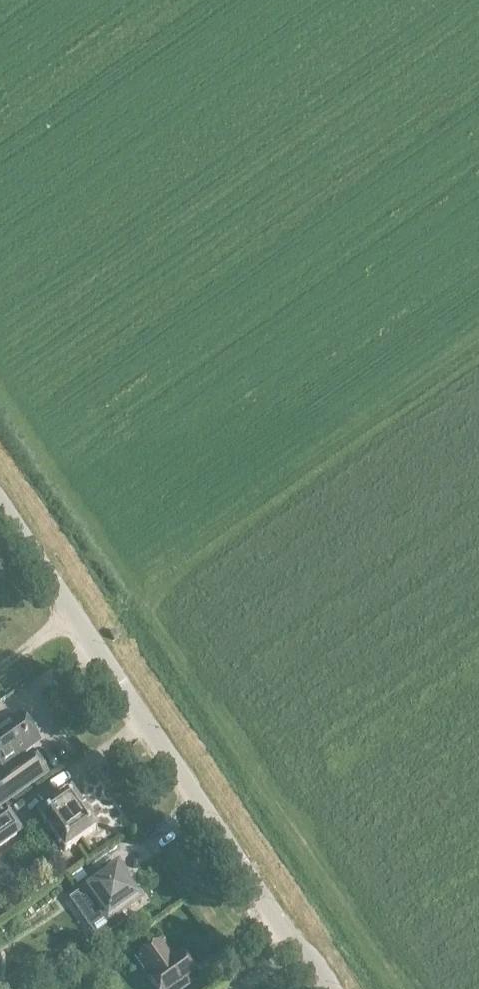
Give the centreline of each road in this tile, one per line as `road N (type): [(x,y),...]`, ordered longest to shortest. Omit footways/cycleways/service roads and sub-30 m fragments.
road 1 (tertiary): [(326,988),(0,500)]

